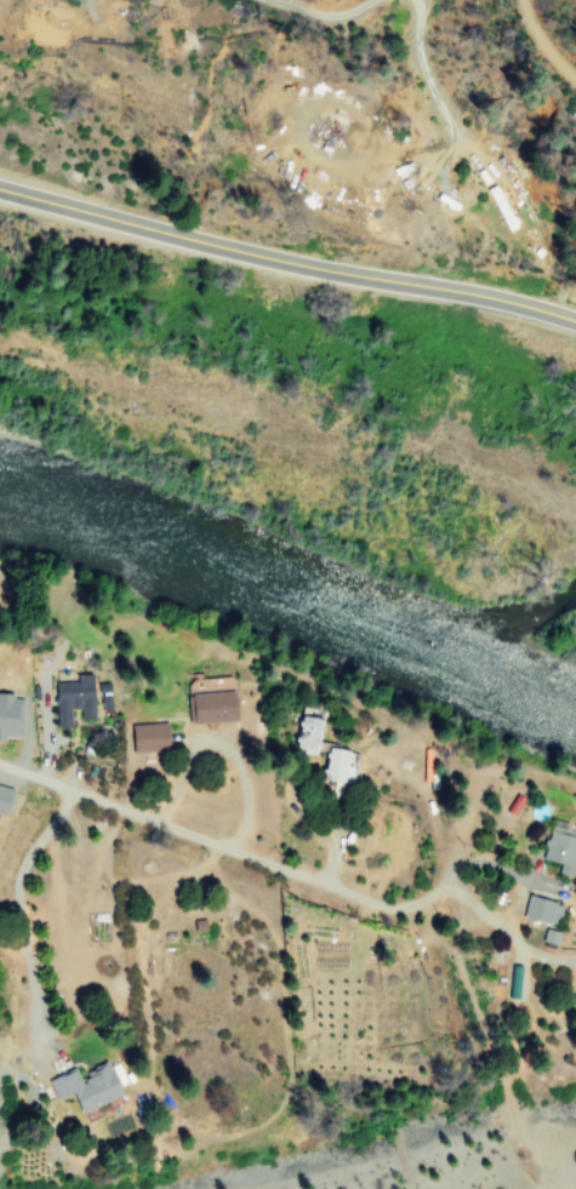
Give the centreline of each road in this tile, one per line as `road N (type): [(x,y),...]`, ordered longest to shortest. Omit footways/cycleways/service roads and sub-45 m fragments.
road 1 (residential): [(0,763),(380,908),(455,890),(535,954),(575,961)]
road 2 (trunk): [(575,327),(0,175)]
road 3 (residential): [(402,0),(304,23),(188,23),(114,0)]

